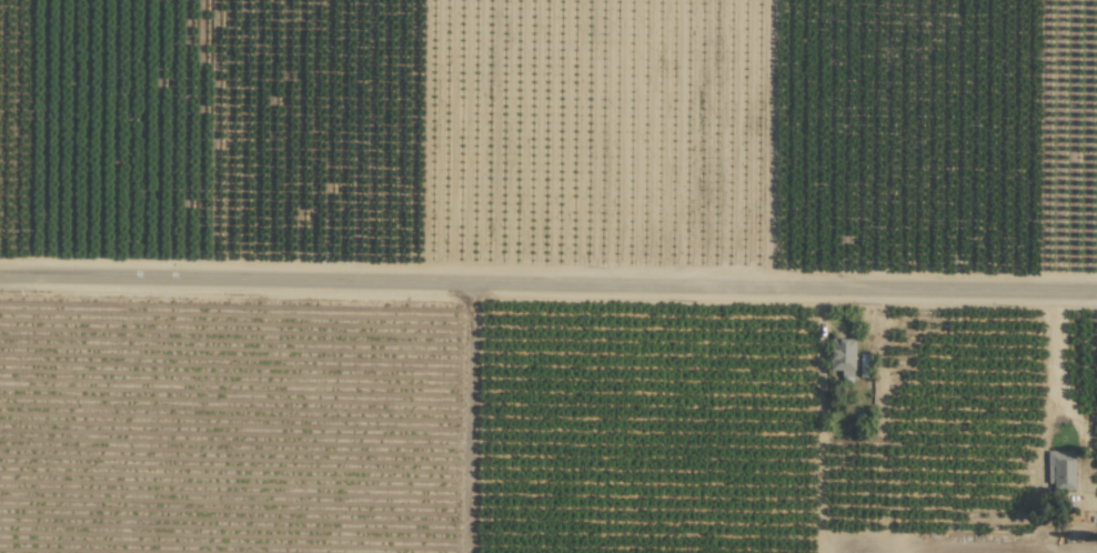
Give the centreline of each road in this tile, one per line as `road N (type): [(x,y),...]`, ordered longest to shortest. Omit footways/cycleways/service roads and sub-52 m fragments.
road 1 (tertiary): [(0,275),(1096,299)]

